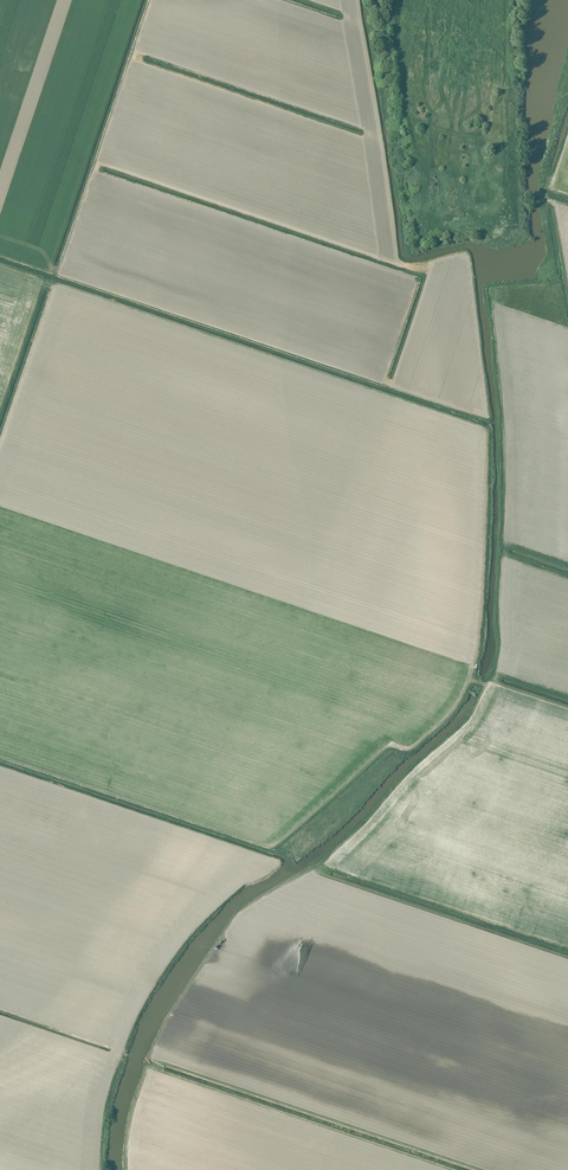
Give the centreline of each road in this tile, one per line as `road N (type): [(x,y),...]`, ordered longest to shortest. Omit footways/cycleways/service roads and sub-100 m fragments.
road 1 (track): [(567,88),(544,165),(545,212)]
road 2 (track): [(460,659),(471,664),(478,684),(567,711)]

